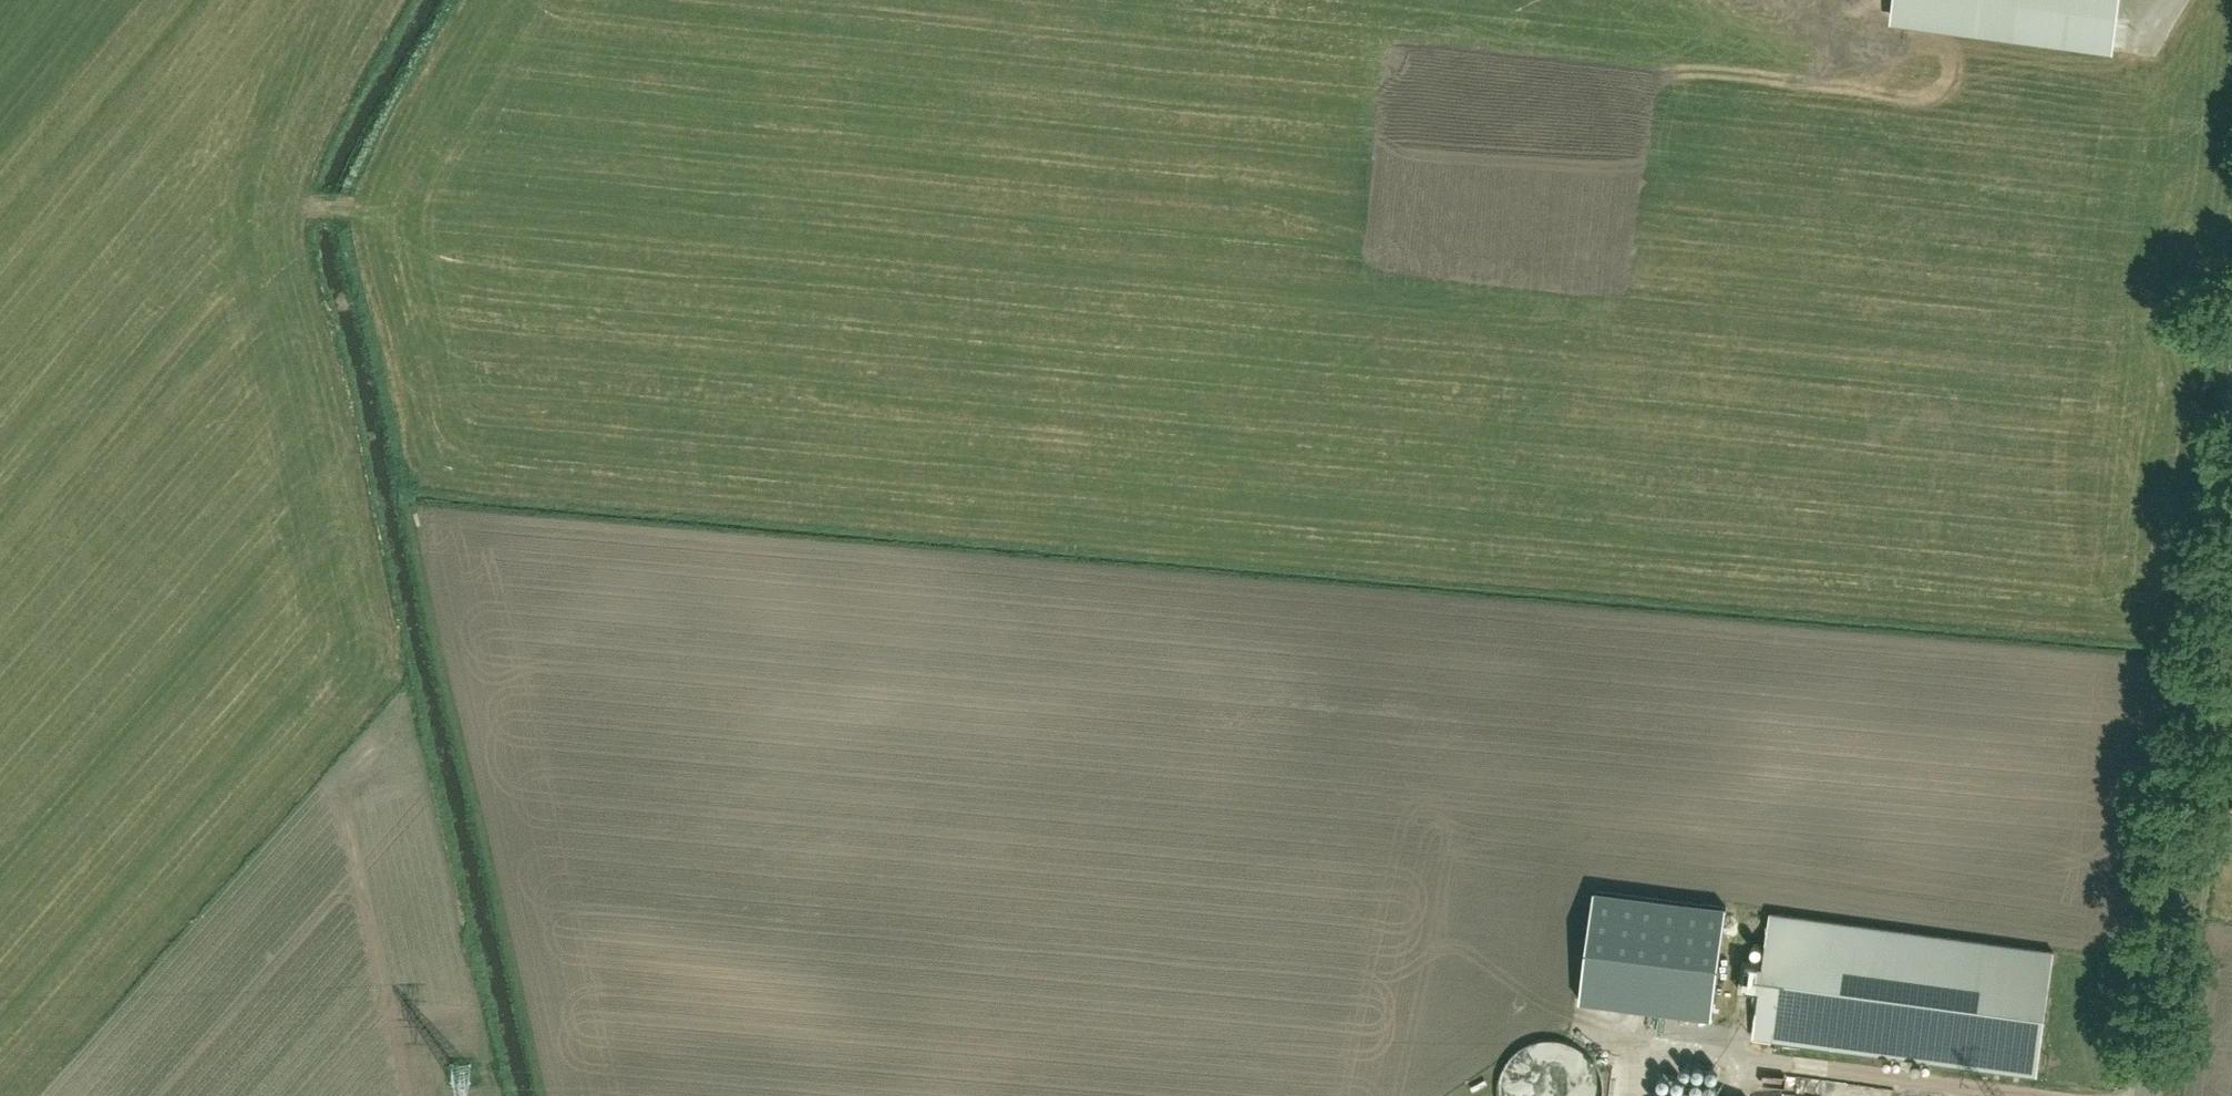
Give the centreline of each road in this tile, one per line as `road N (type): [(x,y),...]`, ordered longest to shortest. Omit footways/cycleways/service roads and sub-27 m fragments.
road 1 (unclassified): [(2154,1095),(2231,499)]

